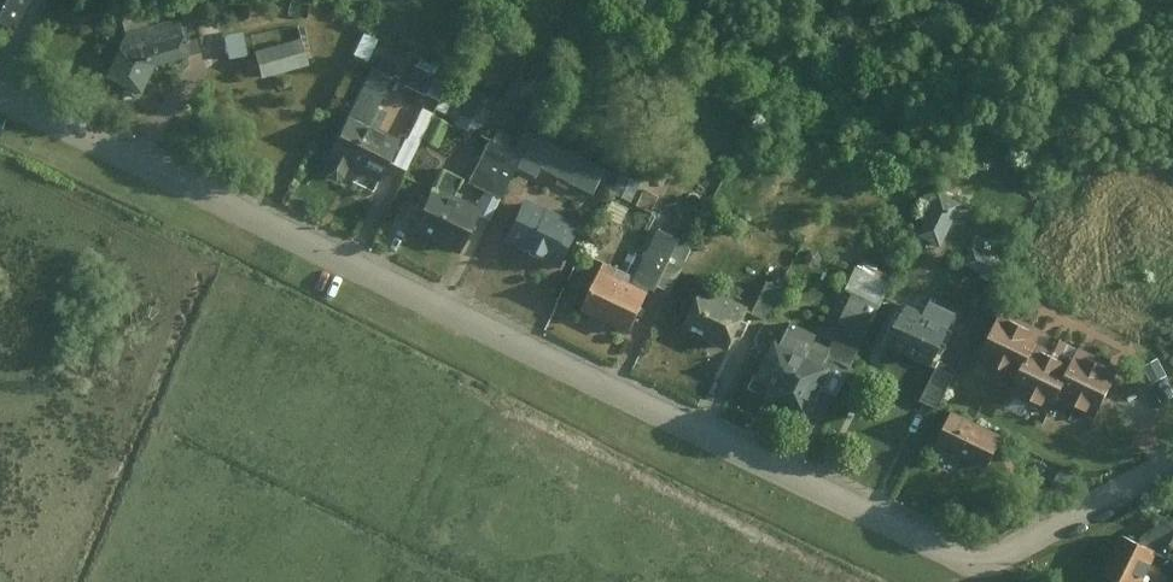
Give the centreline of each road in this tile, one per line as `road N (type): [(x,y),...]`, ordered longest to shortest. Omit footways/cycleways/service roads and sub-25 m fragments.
road 1 (residential): [(0,92),(962,556),(1014,551),(1172,461)]

